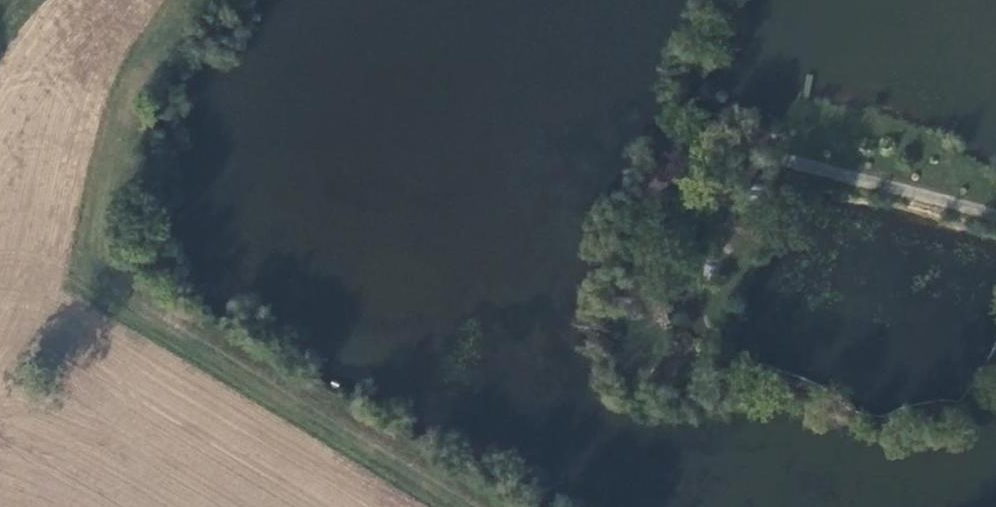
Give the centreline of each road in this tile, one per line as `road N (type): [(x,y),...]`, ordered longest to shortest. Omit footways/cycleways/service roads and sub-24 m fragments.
road 1 (track): [(995,218),(837,176)]

